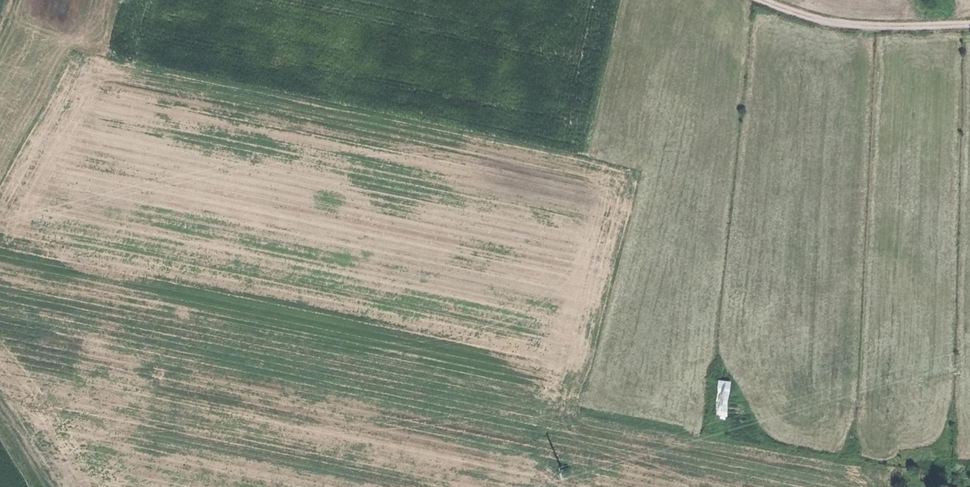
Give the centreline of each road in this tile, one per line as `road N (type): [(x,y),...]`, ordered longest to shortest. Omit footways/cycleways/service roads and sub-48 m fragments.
road 1 (track): [(762,0),(841,23),(969,26)]

